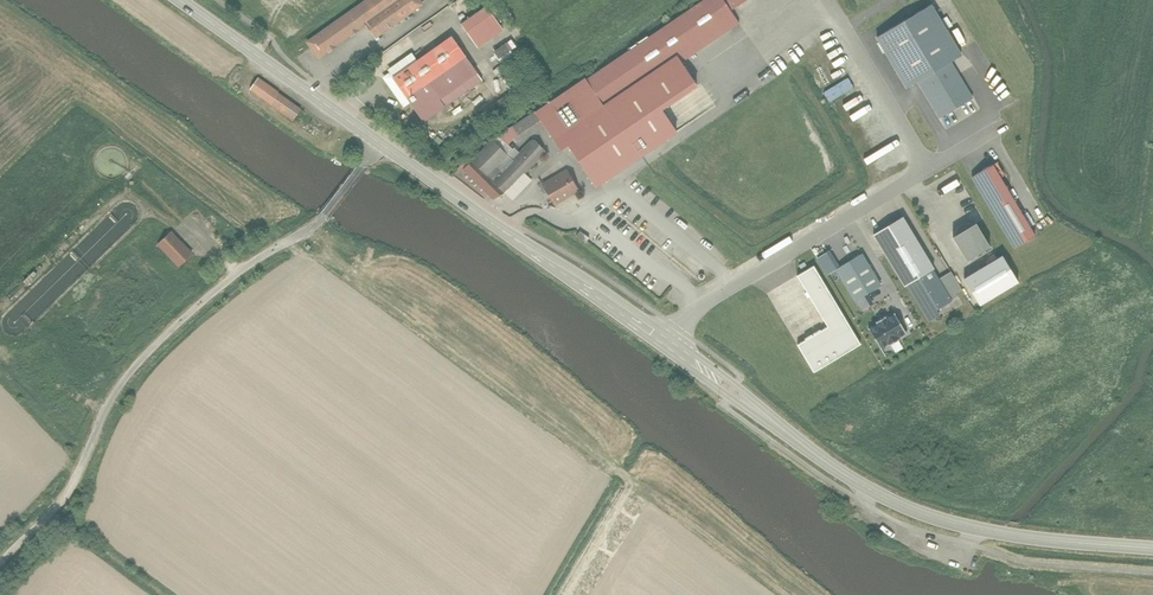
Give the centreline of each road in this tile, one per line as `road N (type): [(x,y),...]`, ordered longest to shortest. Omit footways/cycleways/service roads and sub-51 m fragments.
road 1 (secondary): [(369,140),(874,497),(1000,534),(1152,547)]
road 2 (unclassified): [(0,548),(64,479),(97,401),(124,364),(224,270),(312,210)]
road 3 (secondary): [(173,0),(369,140)]

